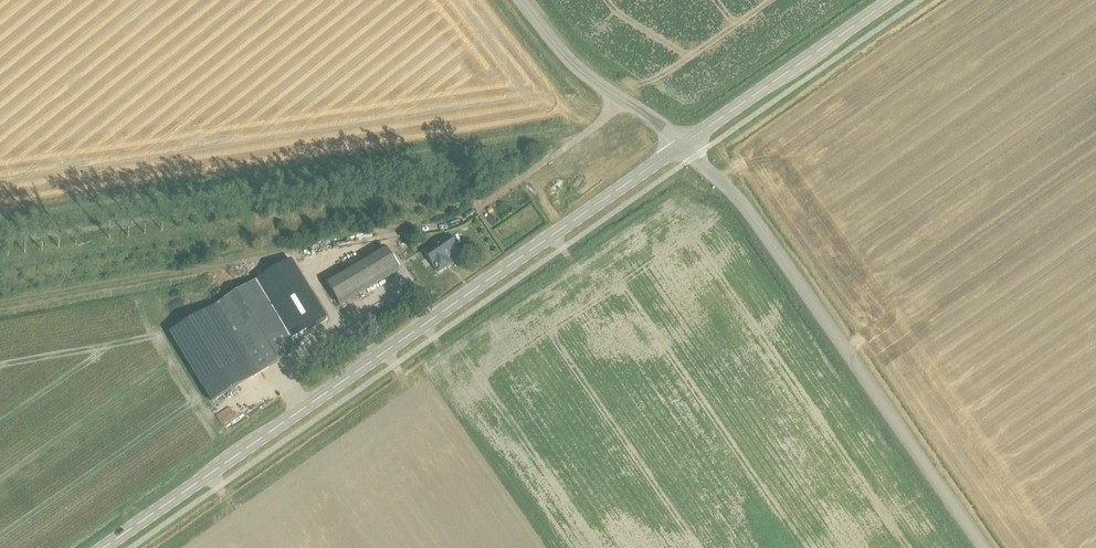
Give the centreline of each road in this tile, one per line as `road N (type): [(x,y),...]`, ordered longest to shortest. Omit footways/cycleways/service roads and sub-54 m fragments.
road 1 (tertiary): [(103,547),(682,146)]
road 2 (unclassified): [(979,547),(751,213),(682,146)]
road 3 (track): [(0,305),(413,229)]
road 4 (tertiary): [(682,146),(892,0)]
road 5 (tertiary): [(682,146),(566,58),(521,0)]

